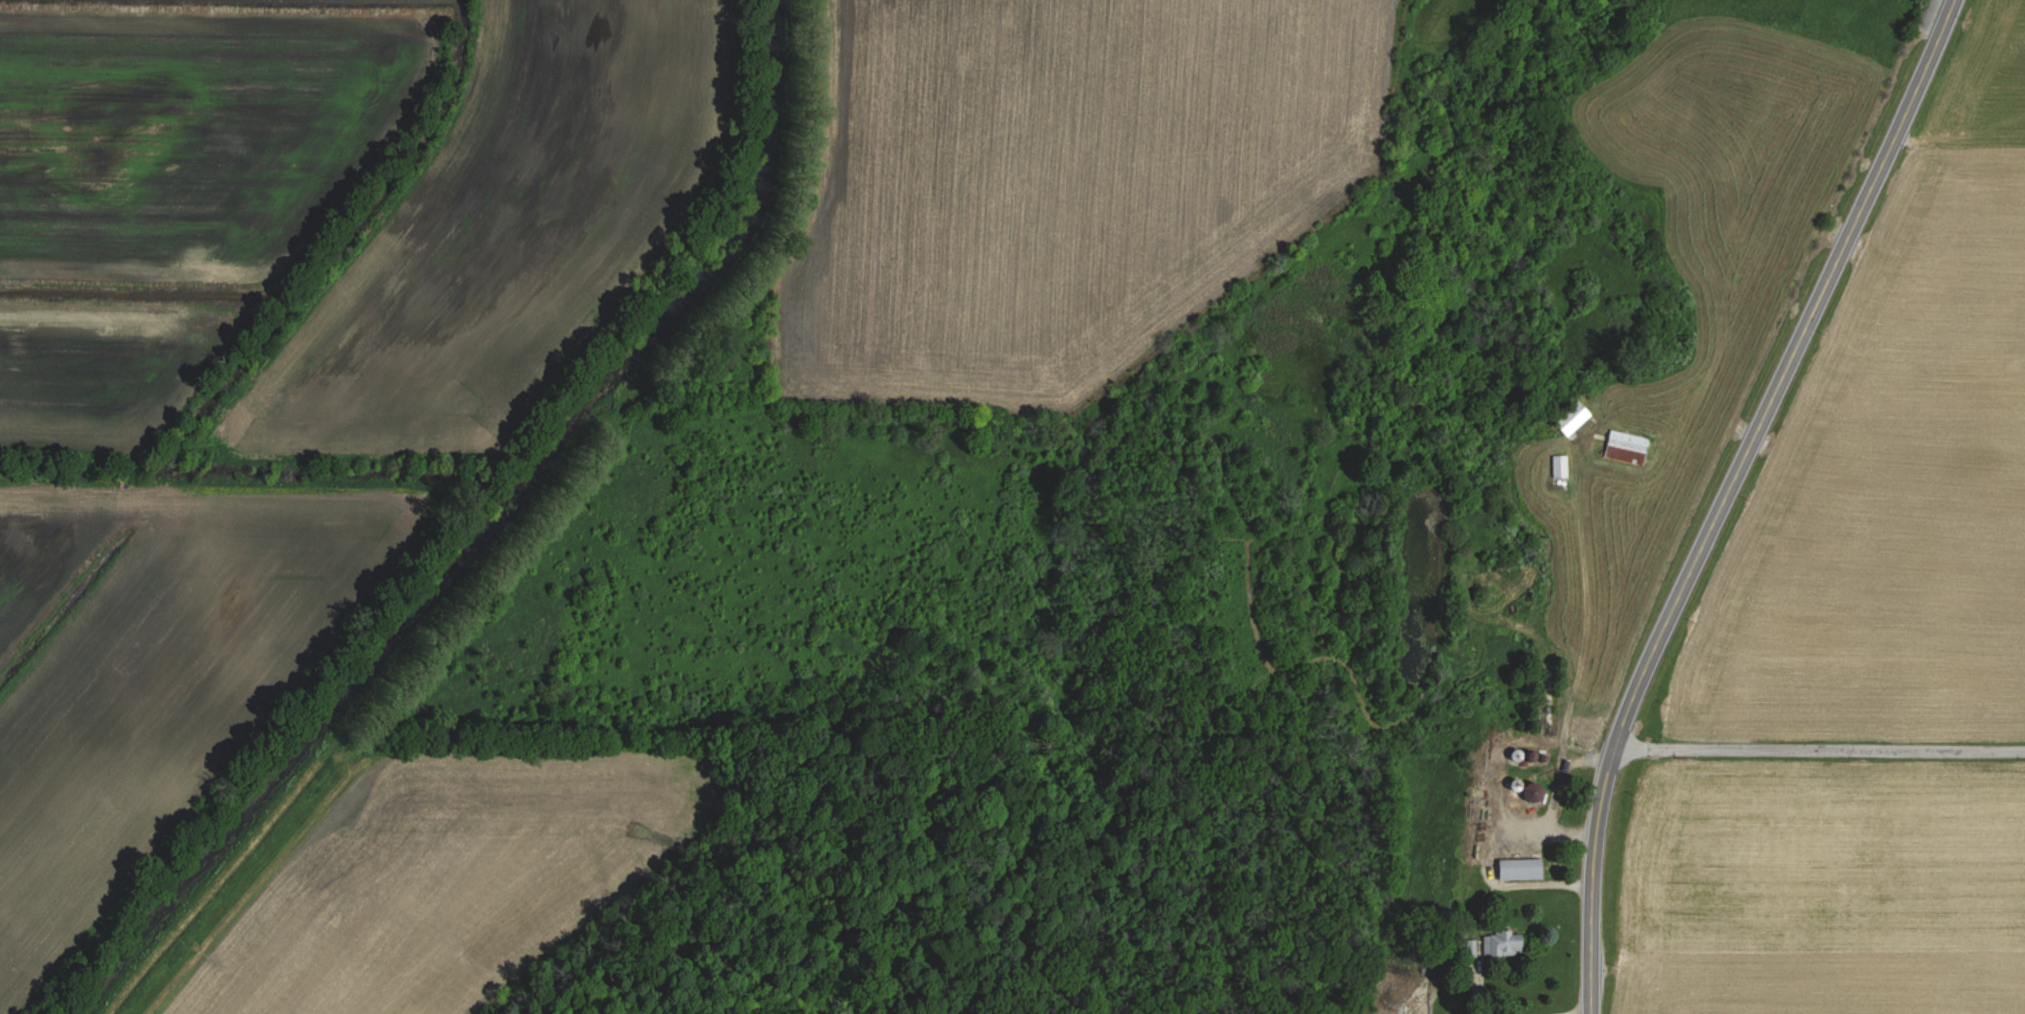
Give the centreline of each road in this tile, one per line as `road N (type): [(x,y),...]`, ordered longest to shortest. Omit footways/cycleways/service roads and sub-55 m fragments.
road 1 (secondary): [(1590,1013),(1597,827),(1620,728),(1955,0)]
road 2 (residential): [(1613,752),(2024,752)]

